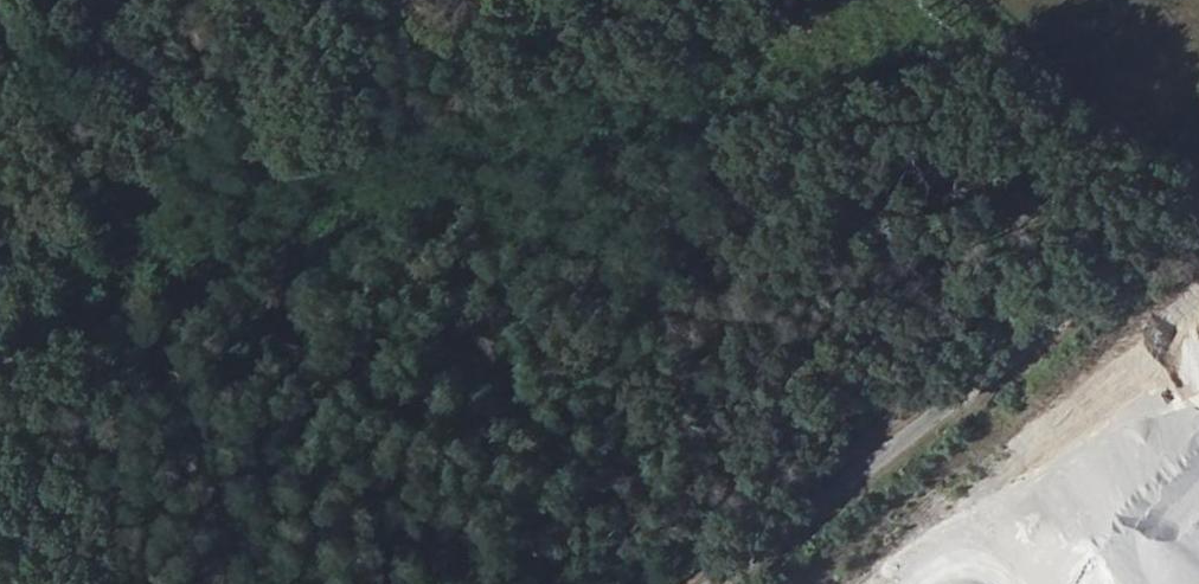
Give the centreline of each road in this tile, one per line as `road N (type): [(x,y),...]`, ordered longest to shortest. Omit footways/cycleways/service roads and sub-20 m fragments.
road 1 (unclassified): [(1198,181),(1135,275),(695,583)]

